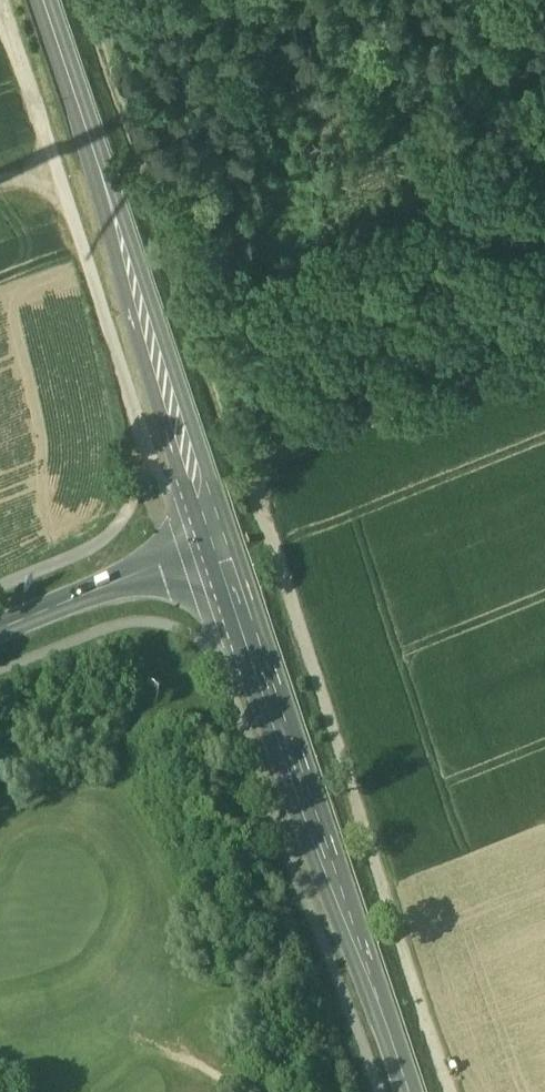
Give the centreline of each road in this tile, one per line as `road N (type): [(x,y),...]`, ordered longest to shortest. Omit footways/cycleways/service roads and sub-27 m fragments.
road 1 (track): [(85,0),(450,1091)]
road 2 (tertiary): [(221,545),(409,1091)]
road 3 (tertiary): [(221,545),(43,0)]
road 4 (tertiary): [(0,631),(221,545)]

